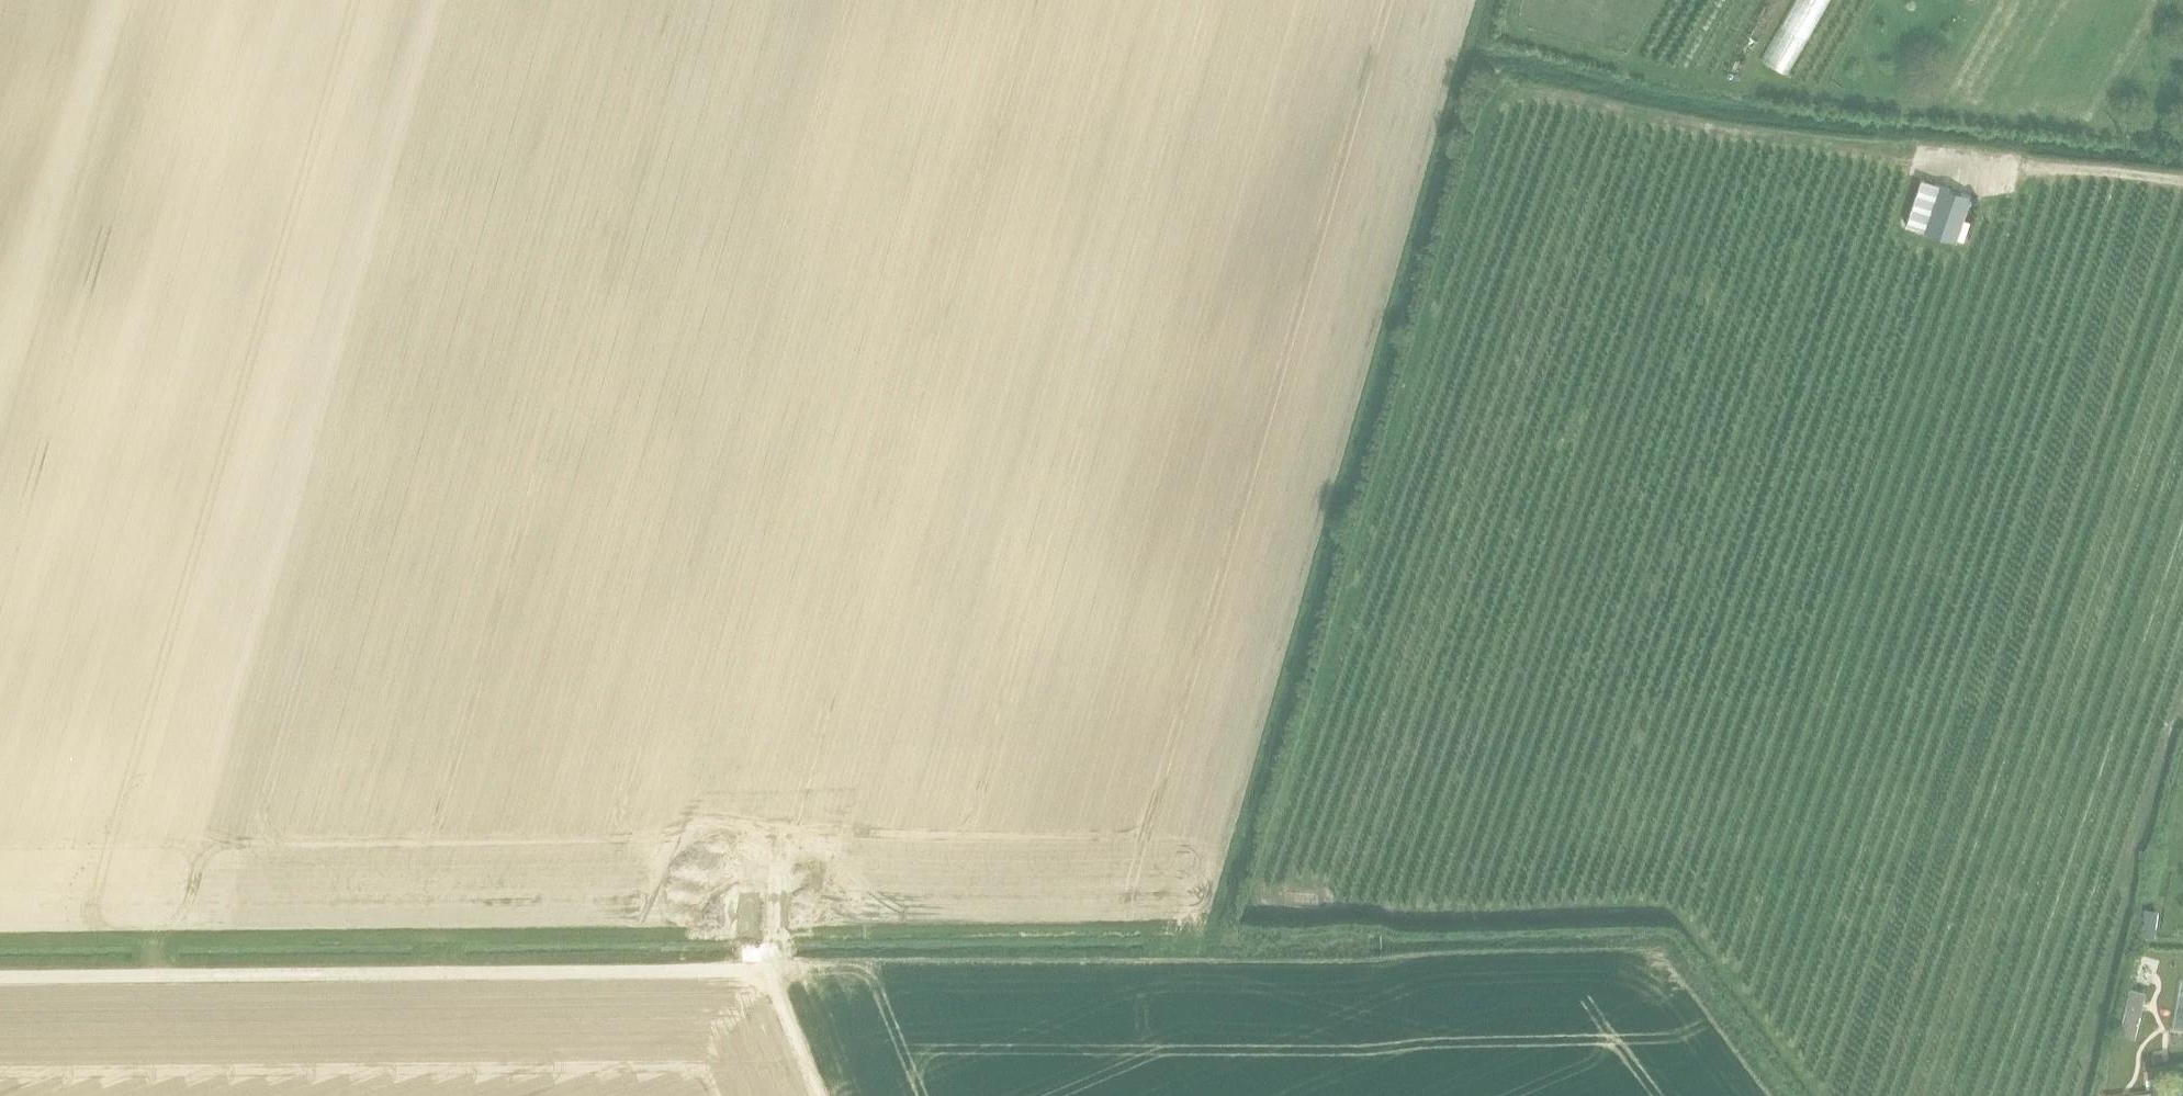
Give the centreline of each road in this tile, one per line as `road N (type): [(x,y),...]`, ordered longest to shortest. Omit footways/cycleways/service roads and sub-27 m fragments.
road 1 (track): [(0,978),(746,970),(772,988),(818,1095)]
road 2 (track): [(2182,188),(1980,168),(1506,87)]

